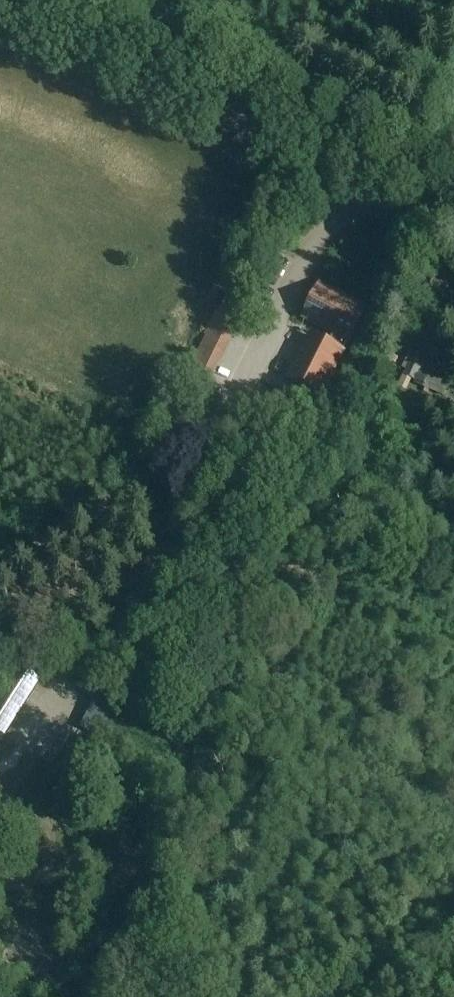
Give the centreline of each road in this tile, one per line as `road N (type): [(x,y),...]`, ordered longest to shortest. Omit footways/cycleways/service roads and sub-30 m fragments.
road 1 (unclassified): [(23,742),(51,702),(88,688),(111,659),(347,176)]
road 2 (tertiary): [(347,176),(3,0)]
road 3 (track): [(0,578),(39,541),(227,425)]
road 4 (tertiary): [(453,230),(347,176)]

